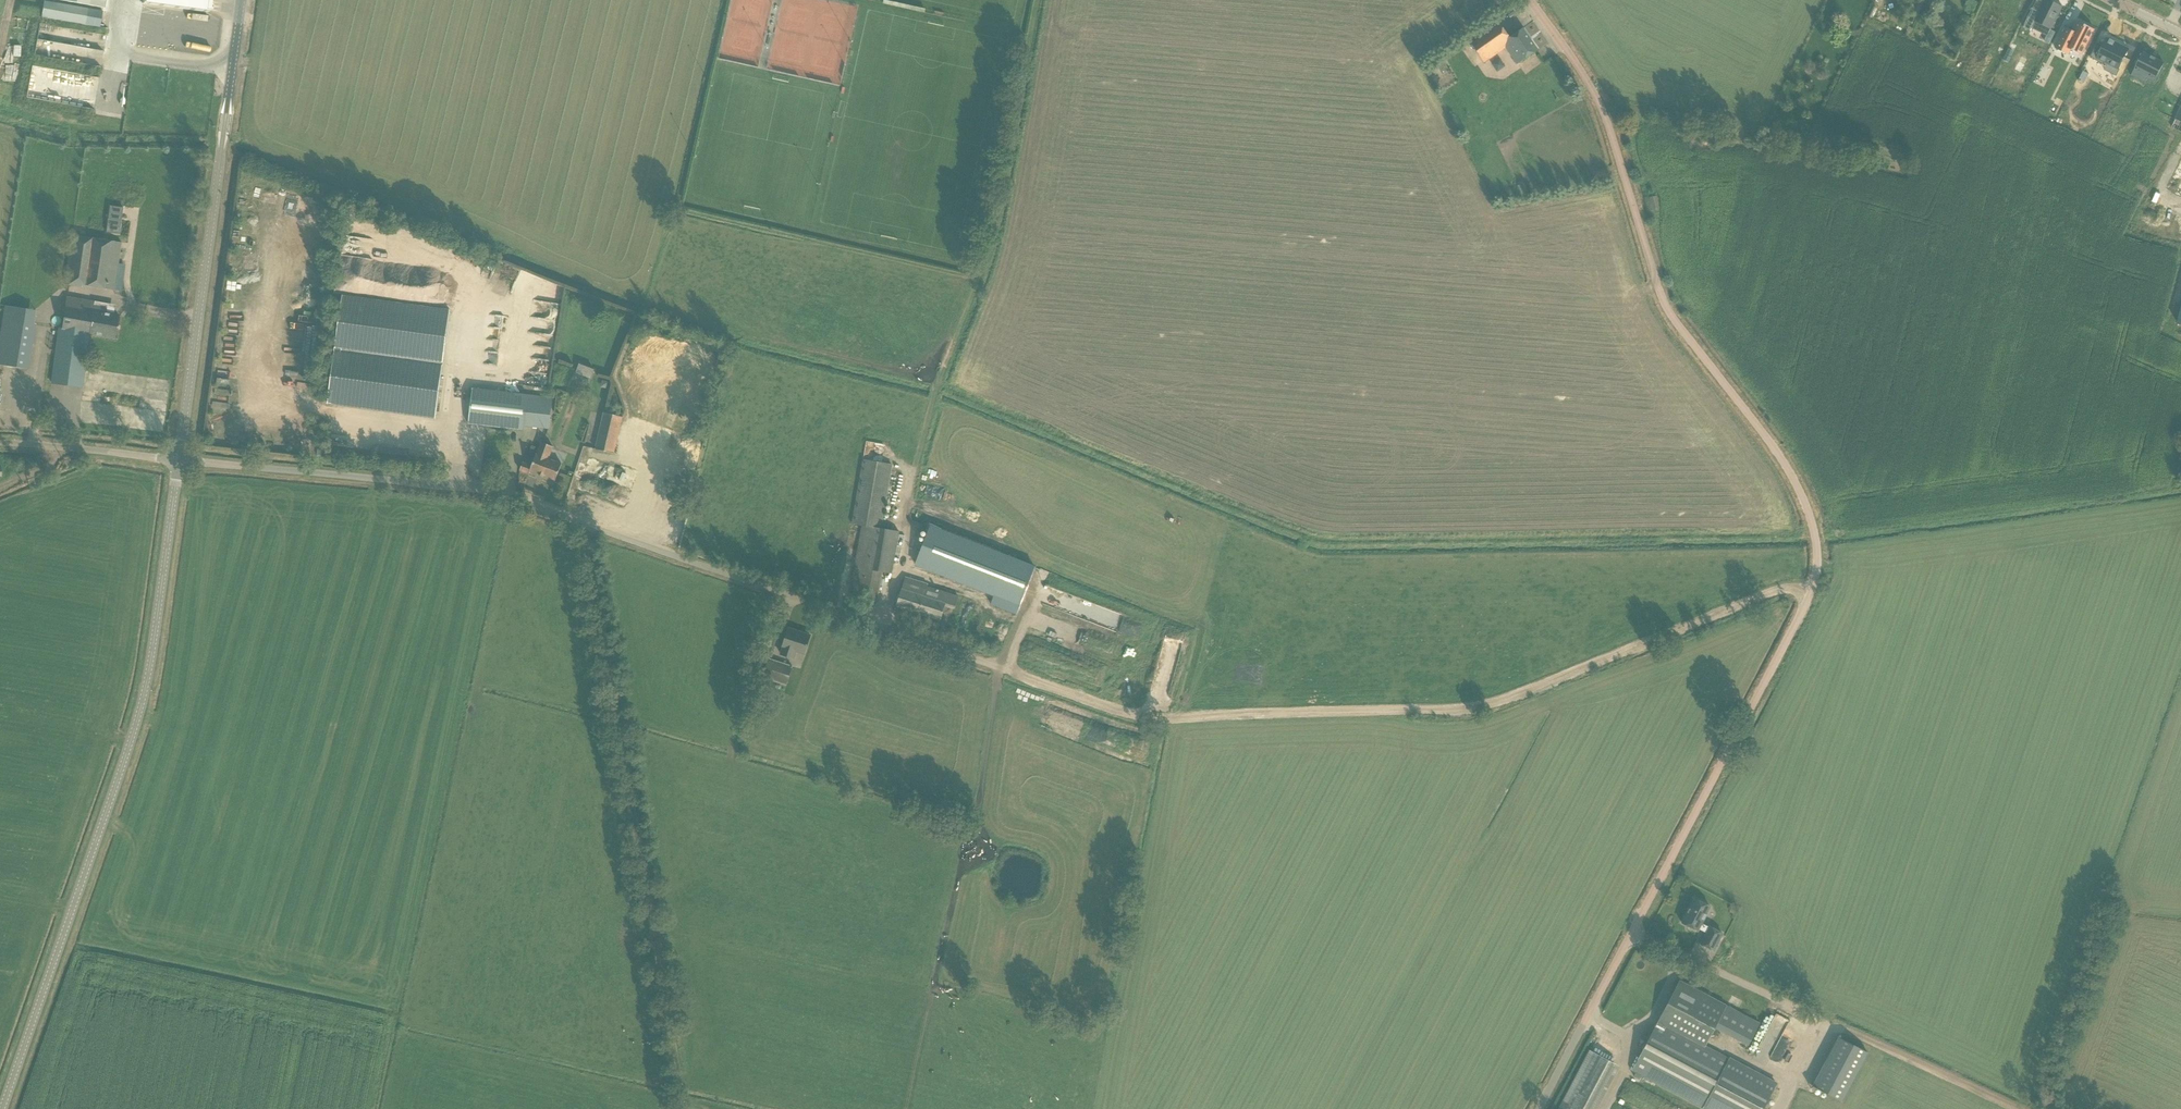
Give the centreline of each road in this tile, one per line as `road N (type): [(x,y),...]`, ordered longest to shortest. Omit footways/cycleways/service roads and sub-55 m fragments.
road 1 (unclassified): [(1538,1108),(1809,595),(1817,556),(1809,514),(1780,458),(1669,313),(1606,119),(1531,0)]
road 2 (track): [(983,662),(1150,717),(1450,711),(1493,703),(1788,587),(1812,587)]
road 3 (unclassified): [(983,662),(493,492),(178,460)]
road 4 (unclassified): [(2,1108),(144,695),(178,460)]
road 5 (track): [(589,526),(685,1108)]
road 6 (unclassified): [(178,460),(242,0)]
road 7 (track): [(2017,1108),(1631,933)]
road 8 (unclassified): [(178,460),(0,445)]

